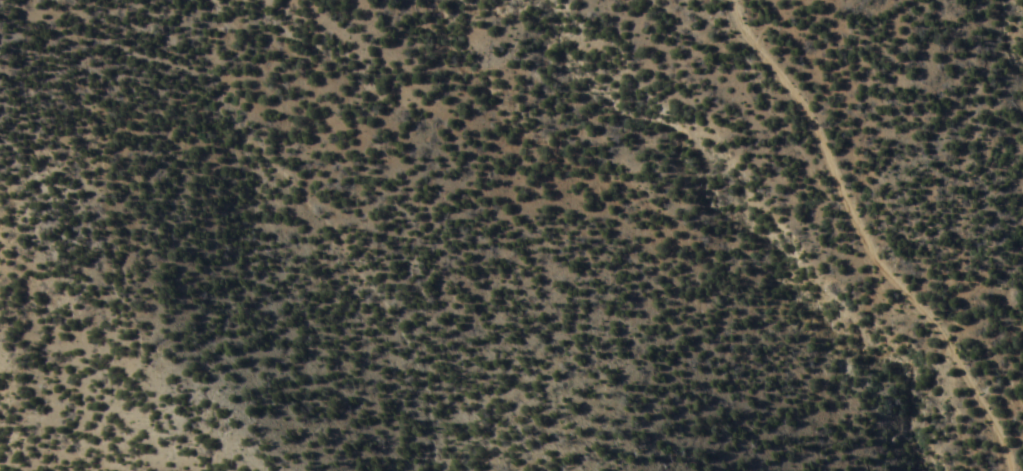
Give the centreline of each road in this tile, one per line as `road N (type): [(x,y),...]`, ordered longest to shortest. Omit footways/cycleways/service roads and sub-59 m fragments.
road 1 (residential): [(990,470),(756,0)]

